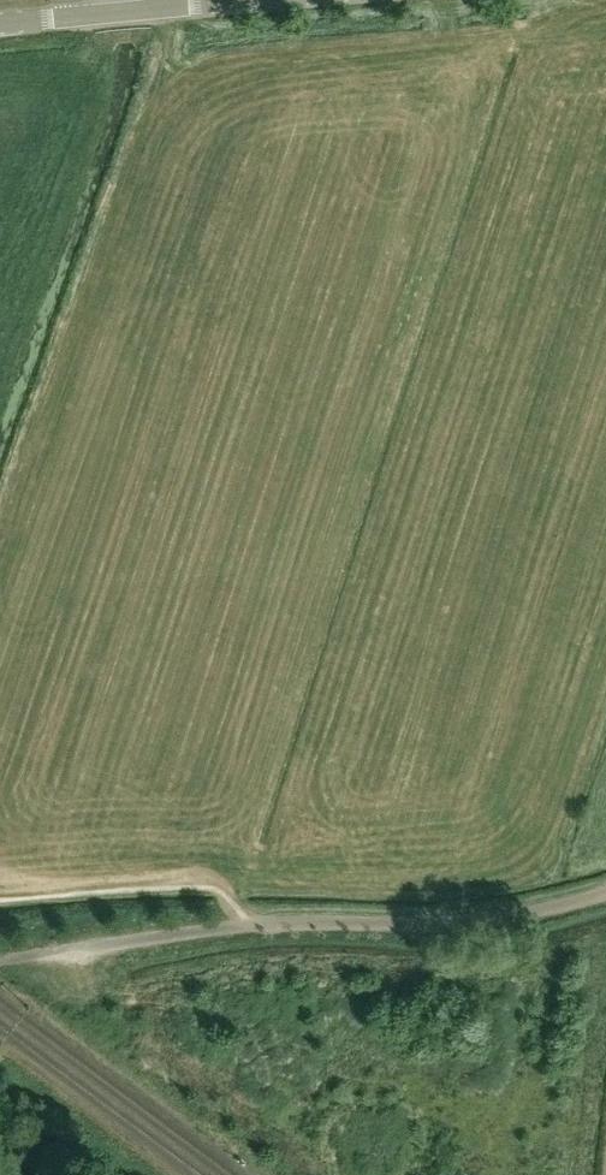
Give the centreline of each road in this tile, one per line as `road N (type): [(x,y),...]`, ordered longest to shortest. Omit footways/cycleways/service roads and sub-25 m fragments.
road 1 (tertiary): [(0,23),(291,0)]

